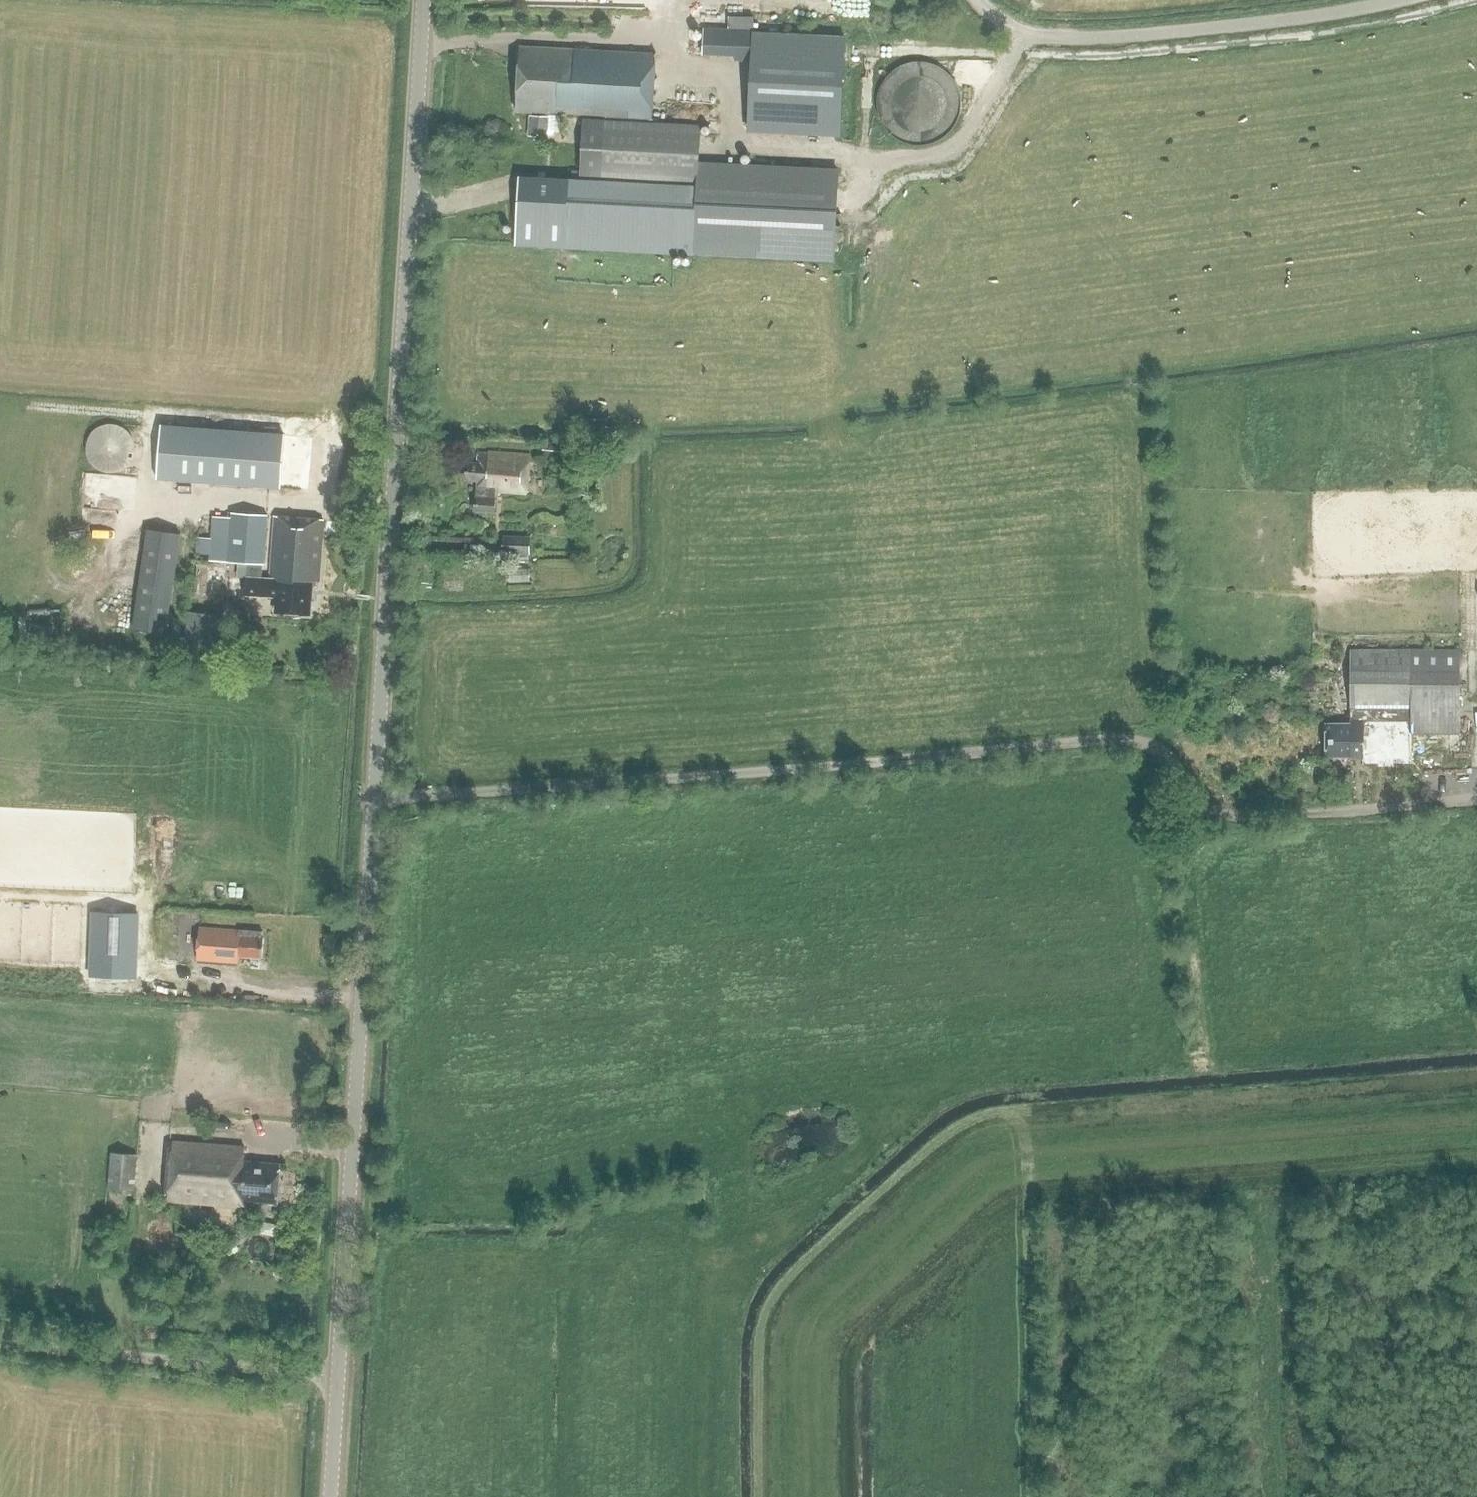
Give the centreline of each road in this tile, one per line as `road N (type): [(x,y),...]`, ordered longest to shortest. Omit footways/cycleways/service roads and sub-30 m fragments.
road 1 (secondary): [(329,1496),(423,0)]
road 2 (track): [(1203,800),(1191,825),(1209,1088),(1224,1121),(1283,1166),(1297,1210),(1308,1496)]

